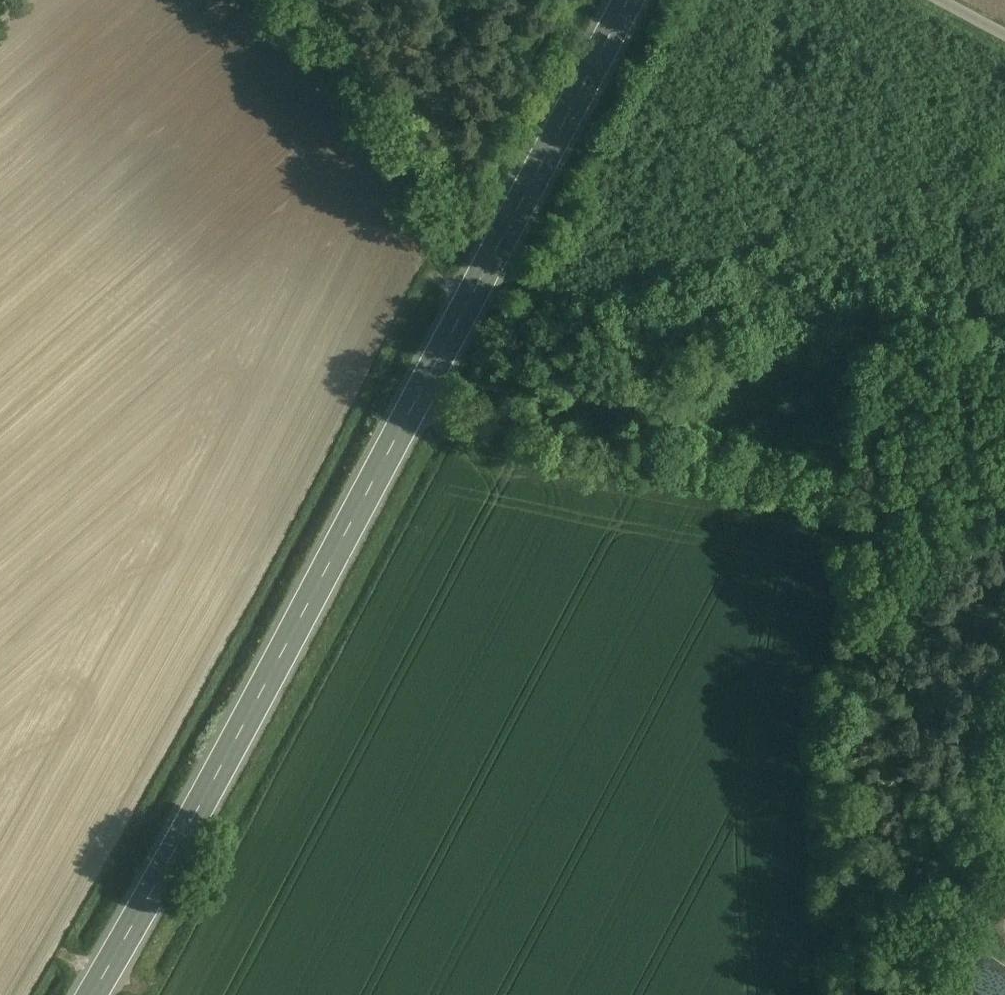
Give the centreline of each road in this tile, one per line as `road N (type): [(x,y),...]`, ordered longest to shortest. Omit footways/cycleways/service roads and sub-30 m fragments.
road 1 (secondary): [(633,0),(97,994)]

